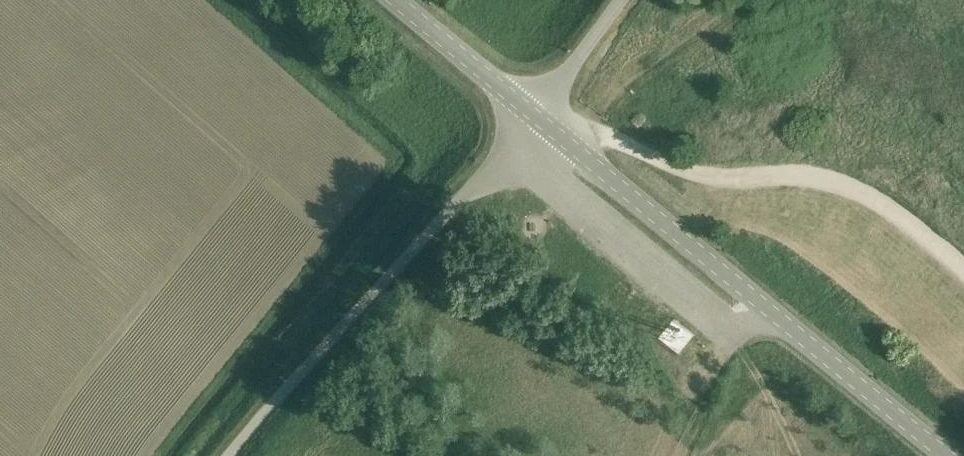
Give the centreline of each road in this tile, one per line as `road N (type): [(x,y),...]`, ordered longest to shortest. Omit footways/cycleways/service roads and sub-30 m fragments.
road 1 (tertiary): [(951,455),(537,119)]
road 2 (unclassified): [(230,455),(537,119)]
road 3 (tertiary): [(537,119),(400,0)]
road 4 (unclassified): [(537,119),(620,0)]

